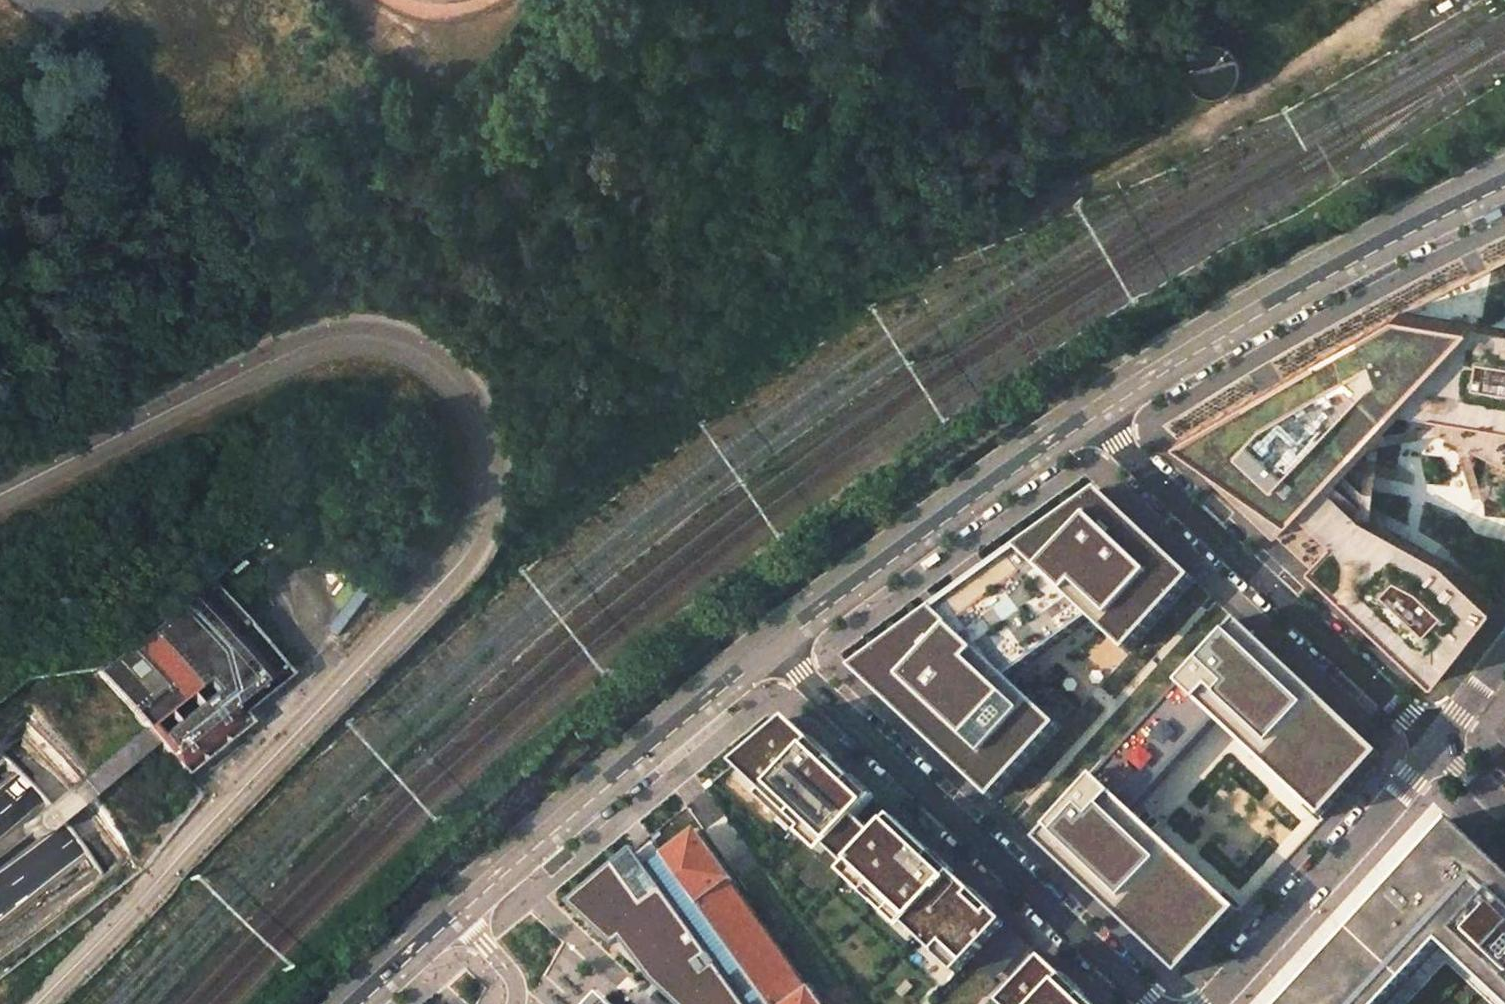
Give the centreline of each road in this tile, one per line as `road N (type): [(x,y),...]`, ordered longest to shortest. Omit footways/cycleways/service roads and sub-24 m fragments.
road 1 (trunk): [(0,893),(582,441),(992,185),(1327,0)]
road 2 (trunk): [(1218,0),(861,191),(518,404),(0,821)]
road 3 (unclassified): [(36,1003),(456,567),(479,535),(492,457),(482,421),(431,360),(396,344),(327,339),(0,497)]
road 4 (residential): [(1150,1003),(771,644)]
road 5 (residential): [(1084,416),(1439,743)]
road 6 (tertiary): [(1084,416),(1286,295),(1504,182)]
road 7 (tertiary): [(456,911),(771,644)]
road 8 (tertiary): [(771,644),(1084,416)]
road 9 (residential): [(1439,743),(1208,1003)]
road 10 (tertiary): [(357,1003),(456,911)]

